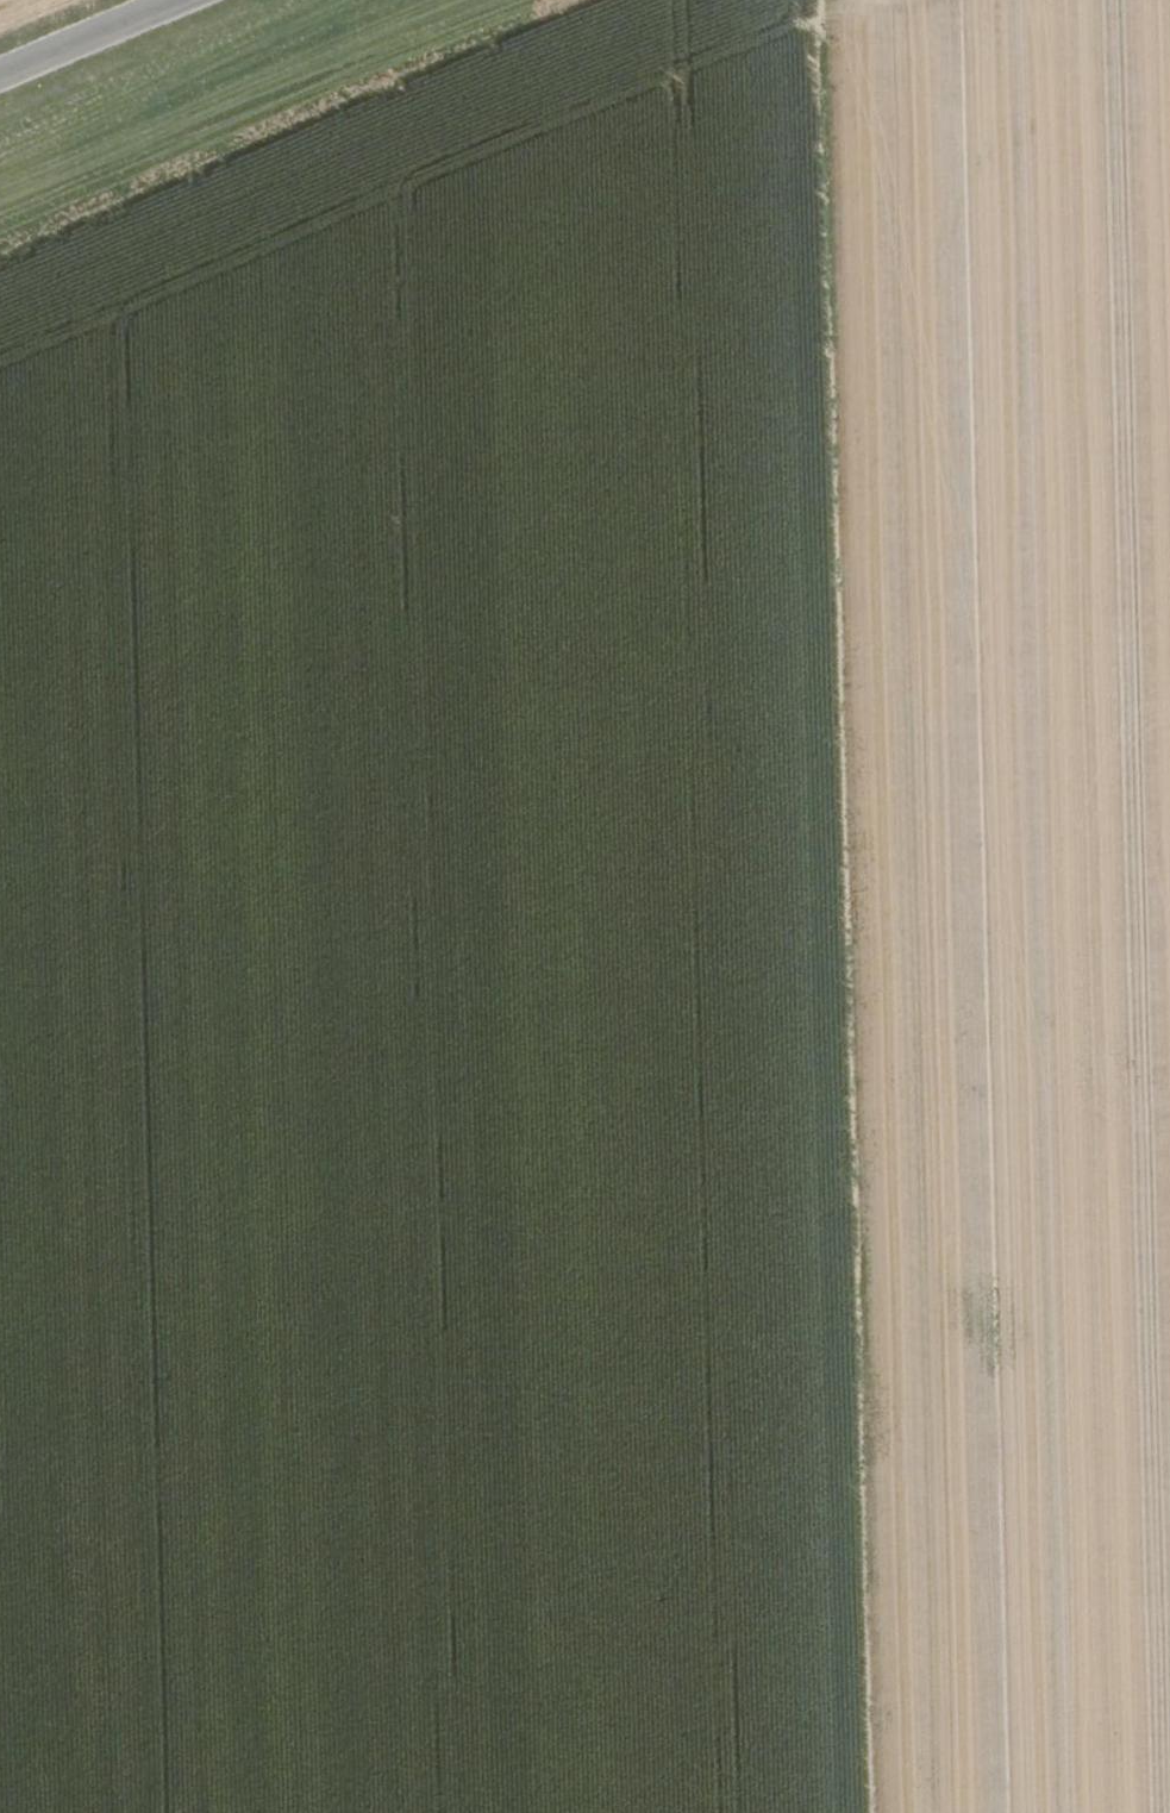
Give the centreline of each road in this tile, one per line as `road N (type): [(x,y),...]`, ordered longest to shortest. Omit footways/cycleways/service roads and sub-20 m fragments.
road 1 (tertiary): [(182,0),(0,75)]

